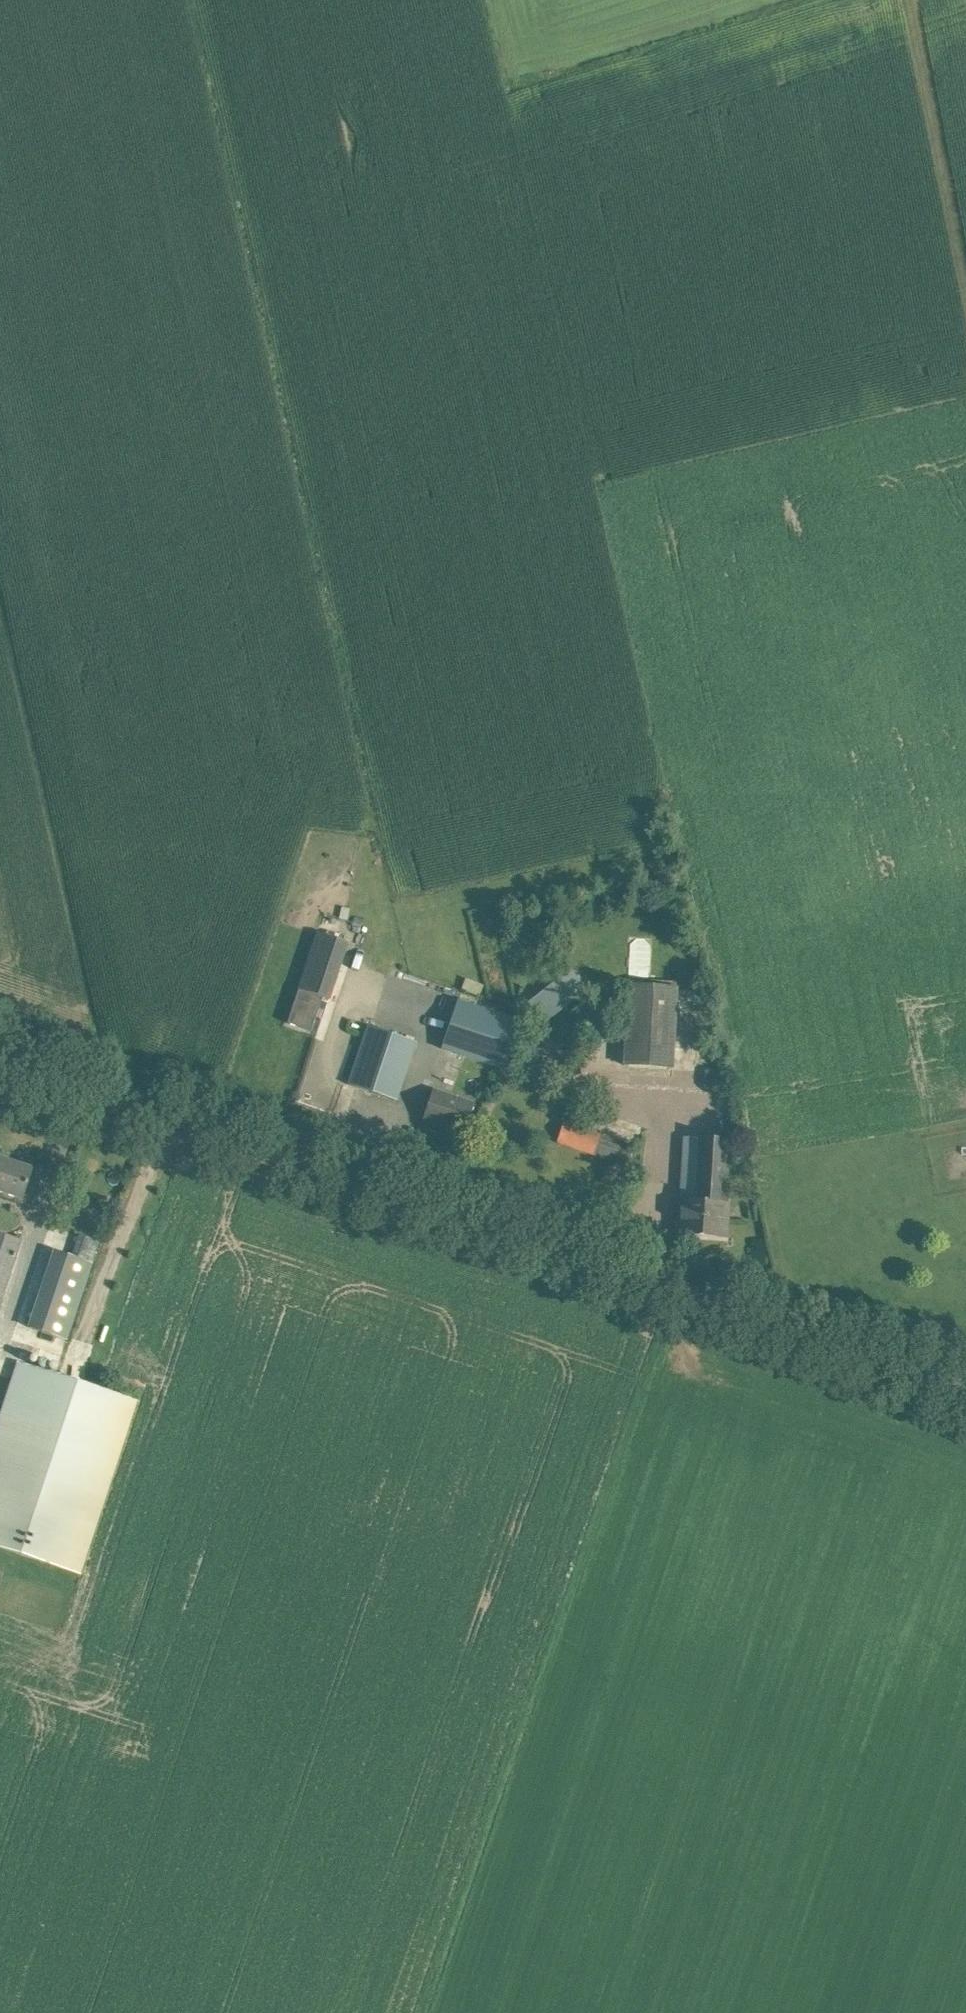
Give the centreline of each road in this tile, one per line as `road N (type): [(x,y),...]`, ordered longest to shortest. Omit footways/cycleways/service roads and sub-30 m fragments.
road 1 (tertiary): [(0,1062),(965,1387)]

